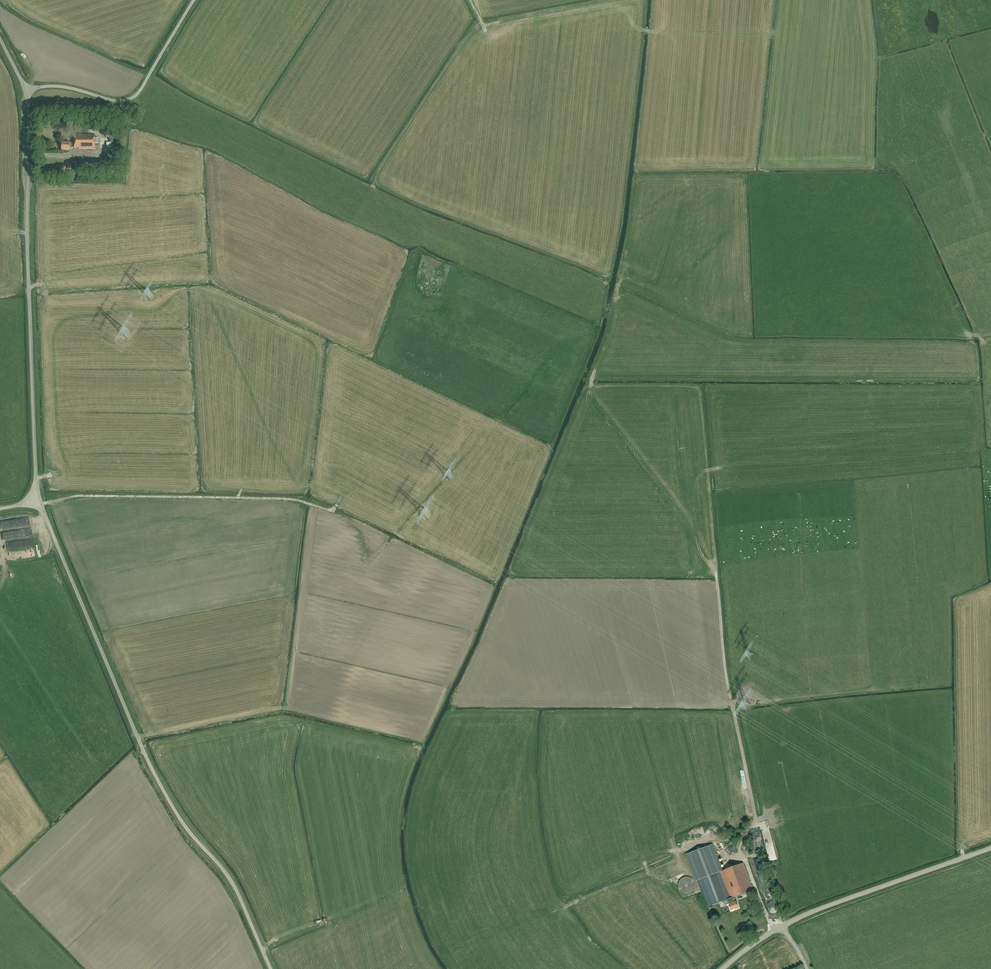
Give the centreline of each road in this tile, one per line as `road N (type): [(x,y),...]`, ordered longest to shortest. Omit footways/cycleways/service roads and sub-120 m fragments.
road 1 (unclassified): [(271,968),(235,887),(161,788),(38,501)]
road 2 (unclassified): [(38,501),(27,99),(0,40)]
road 3 (unclassified): [(721,968),(803,917),(990,848)]

